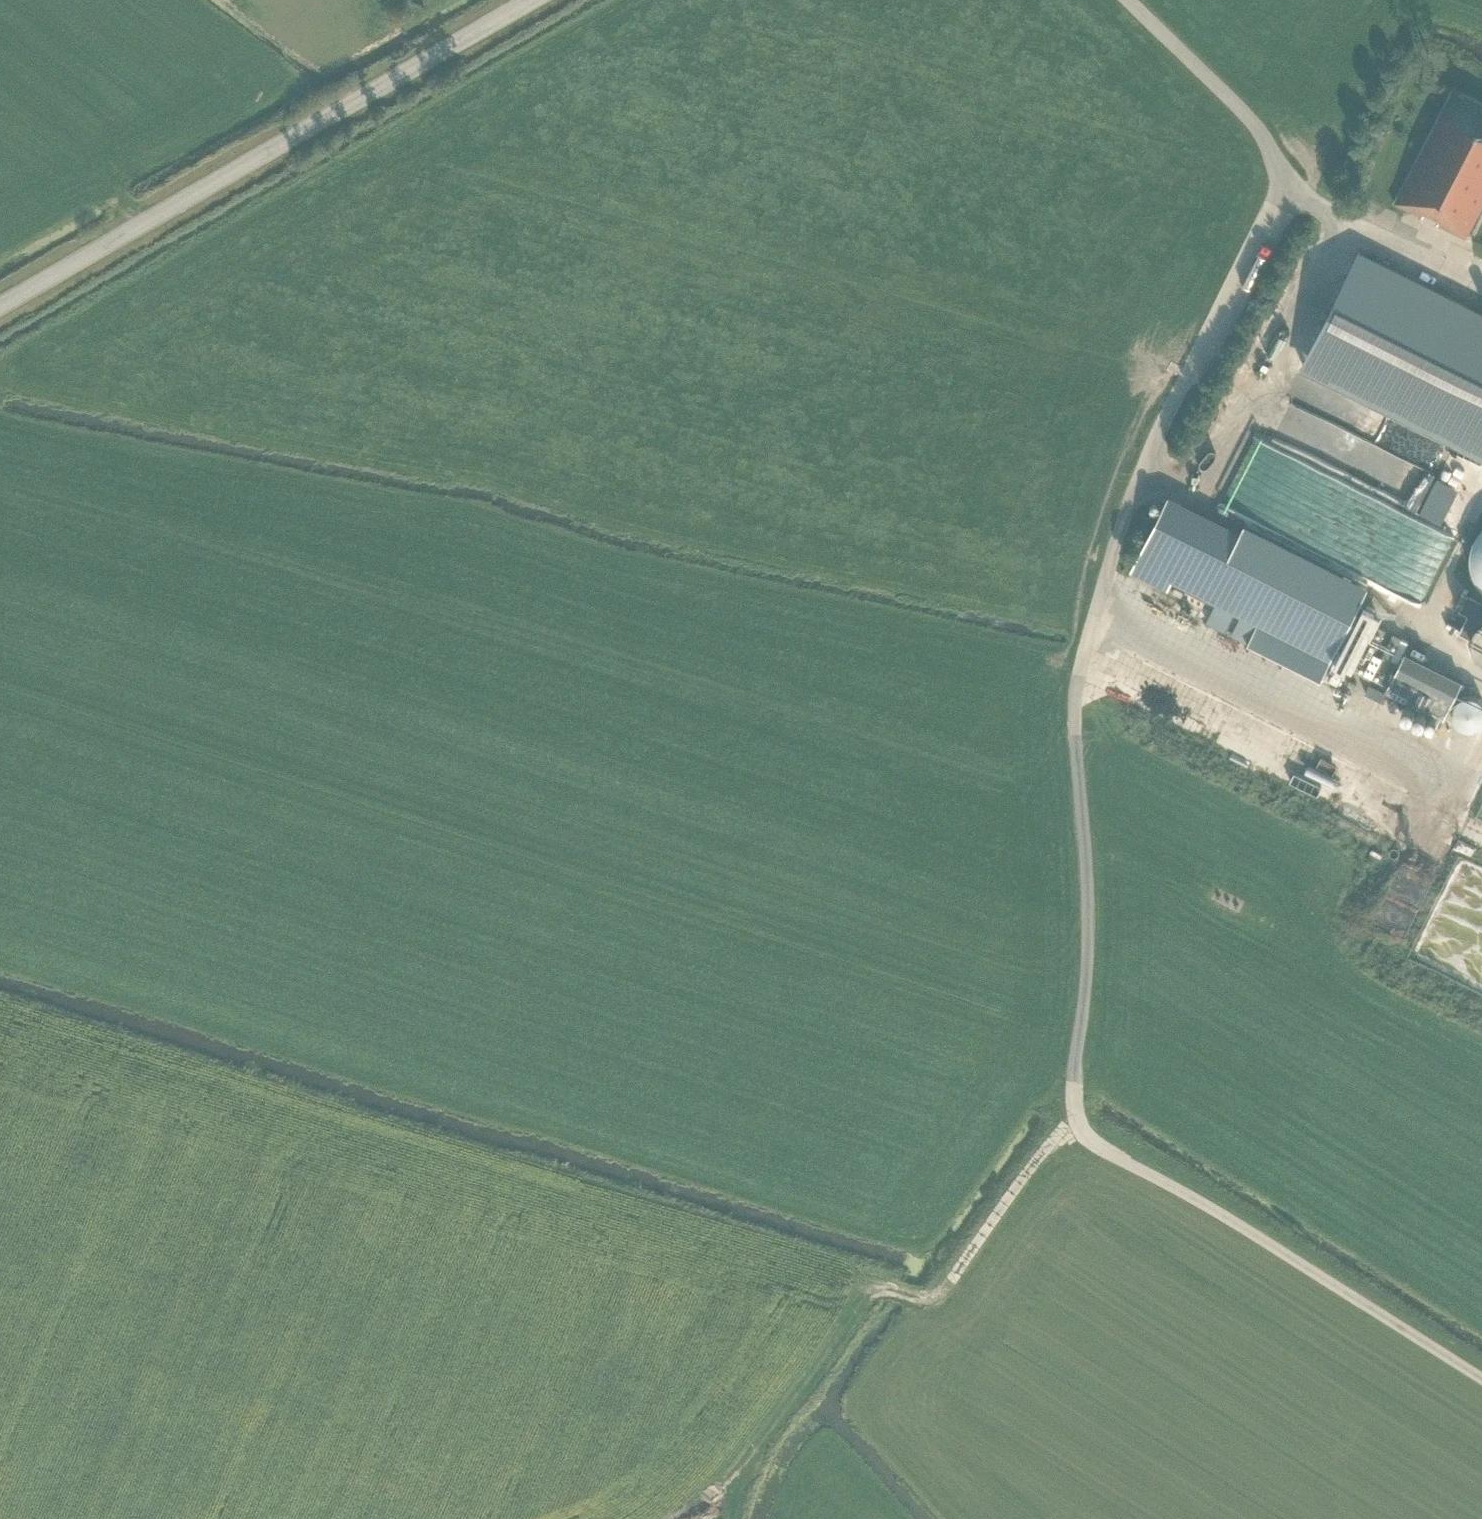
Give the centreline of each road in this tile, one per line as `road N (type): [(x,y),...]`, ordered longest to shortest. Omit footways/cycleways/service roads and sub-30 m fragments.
road 1 (tertiary): [(0,308),(534,0)]

